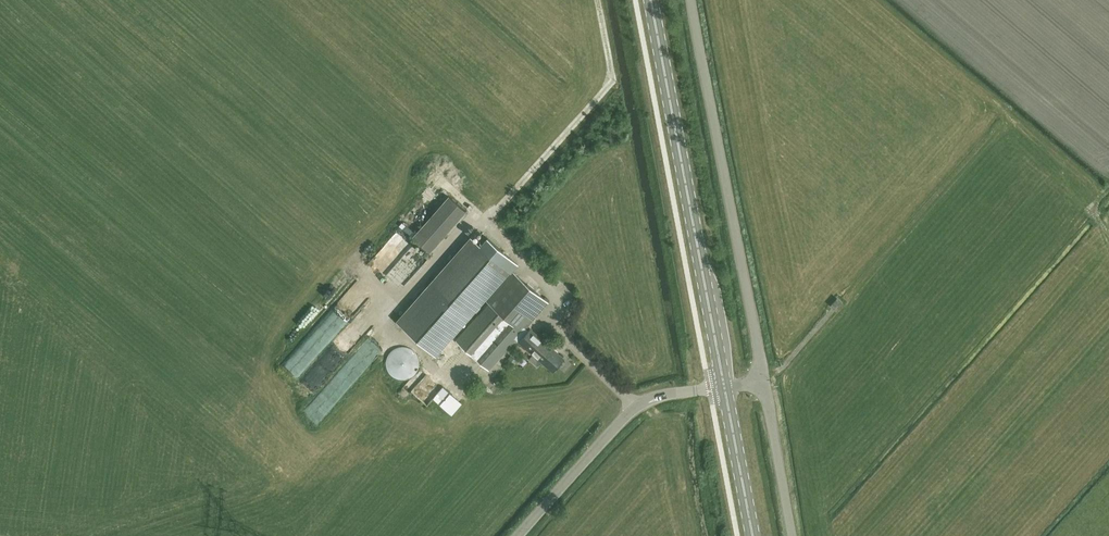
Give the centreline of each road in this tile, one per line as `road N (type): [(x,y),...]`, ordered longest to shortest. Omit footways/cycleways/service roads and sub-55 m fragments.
road 1 (secondary): [(724,388),(650,0)]
road 2 (unclassified): [(763,381),(689,0)]
road 3 (tertiary): [(519,535),(638,407),(724,388)]
road 4 (unclassified): [(792,535),(763,381)]
road 5 (secondary): [(752,535),(724,388)]

